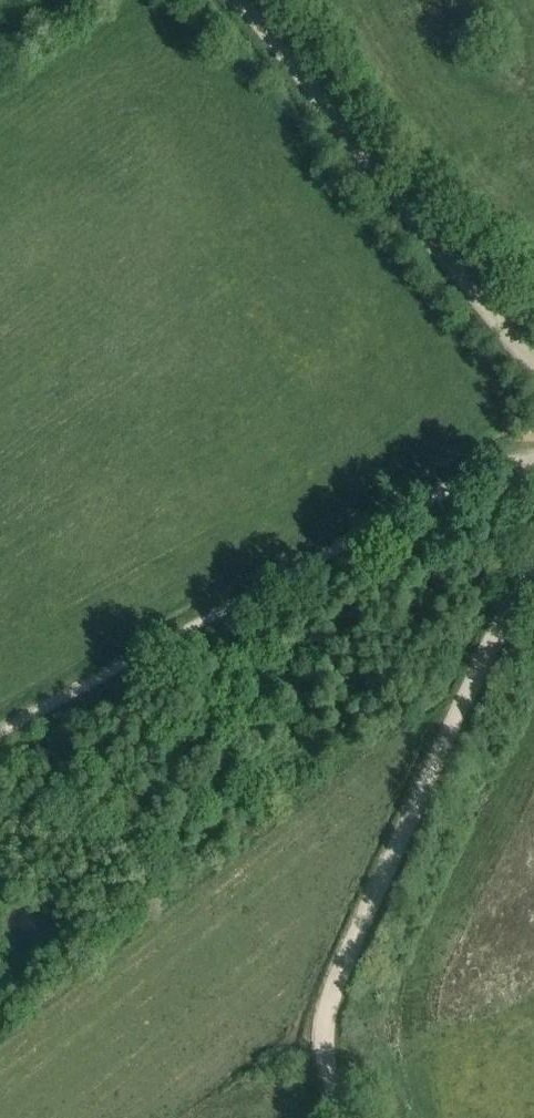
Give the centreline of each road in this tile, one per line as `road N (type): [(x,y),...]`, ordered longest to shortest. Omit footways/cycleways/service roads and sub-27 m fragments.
road 1 (track): [(533,559),(329,1007),(324,1041),(345,1117)]
road 2 (track): [(533,453),(509,457),(0,737)]
road 3 (track): [(239,0),(533,372)]

